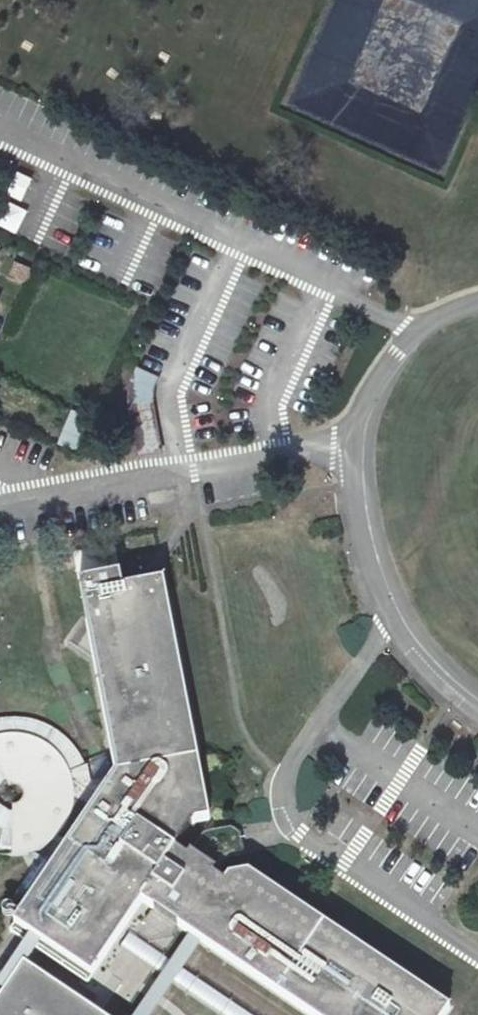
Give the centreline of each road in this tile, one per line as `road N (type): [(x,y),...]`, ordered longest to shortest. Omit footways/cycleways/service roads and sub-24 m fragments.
road 1 (track): [(242,251),(183,384),(242,722),(288,777)]

